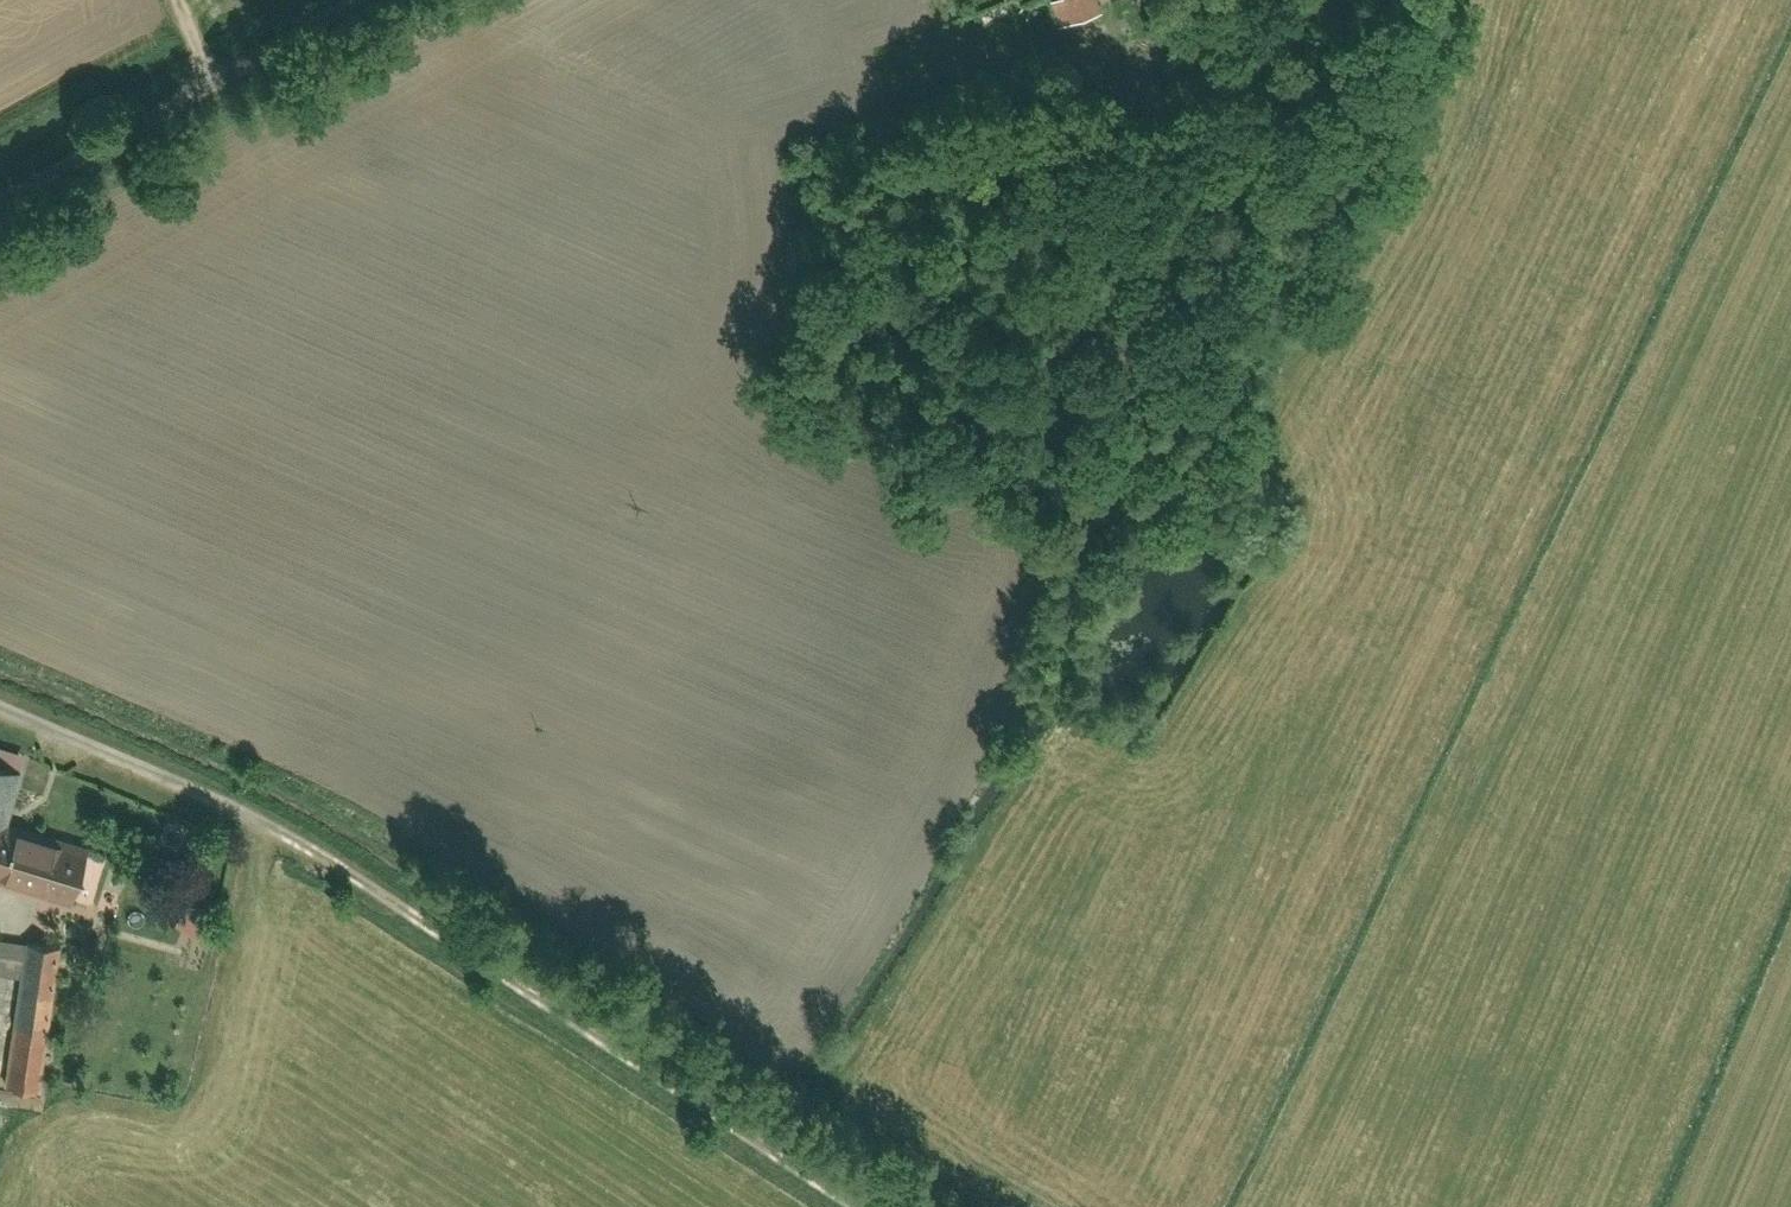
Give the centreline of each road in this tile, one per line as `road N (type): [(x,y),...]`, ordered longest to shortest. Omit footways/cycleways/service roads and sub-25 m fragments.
road 1 (track): [(0,704),(363,879),(873,1206)]
road 2 (residential): [(0,207),(363,0)]

